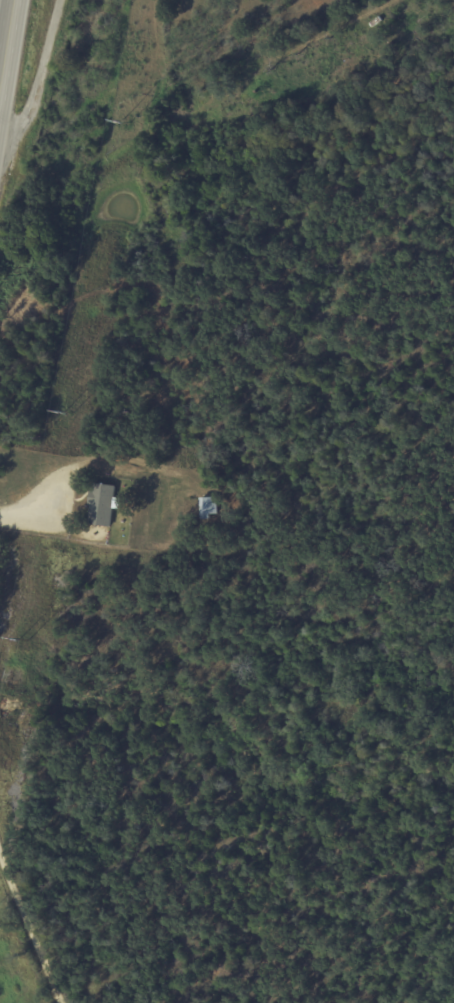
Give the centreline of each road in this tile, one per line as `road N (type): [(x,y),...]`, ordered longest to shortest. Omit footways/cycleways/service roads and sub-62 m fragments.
road 1 (residential): [(0,138),(33,96),(59,0)]

